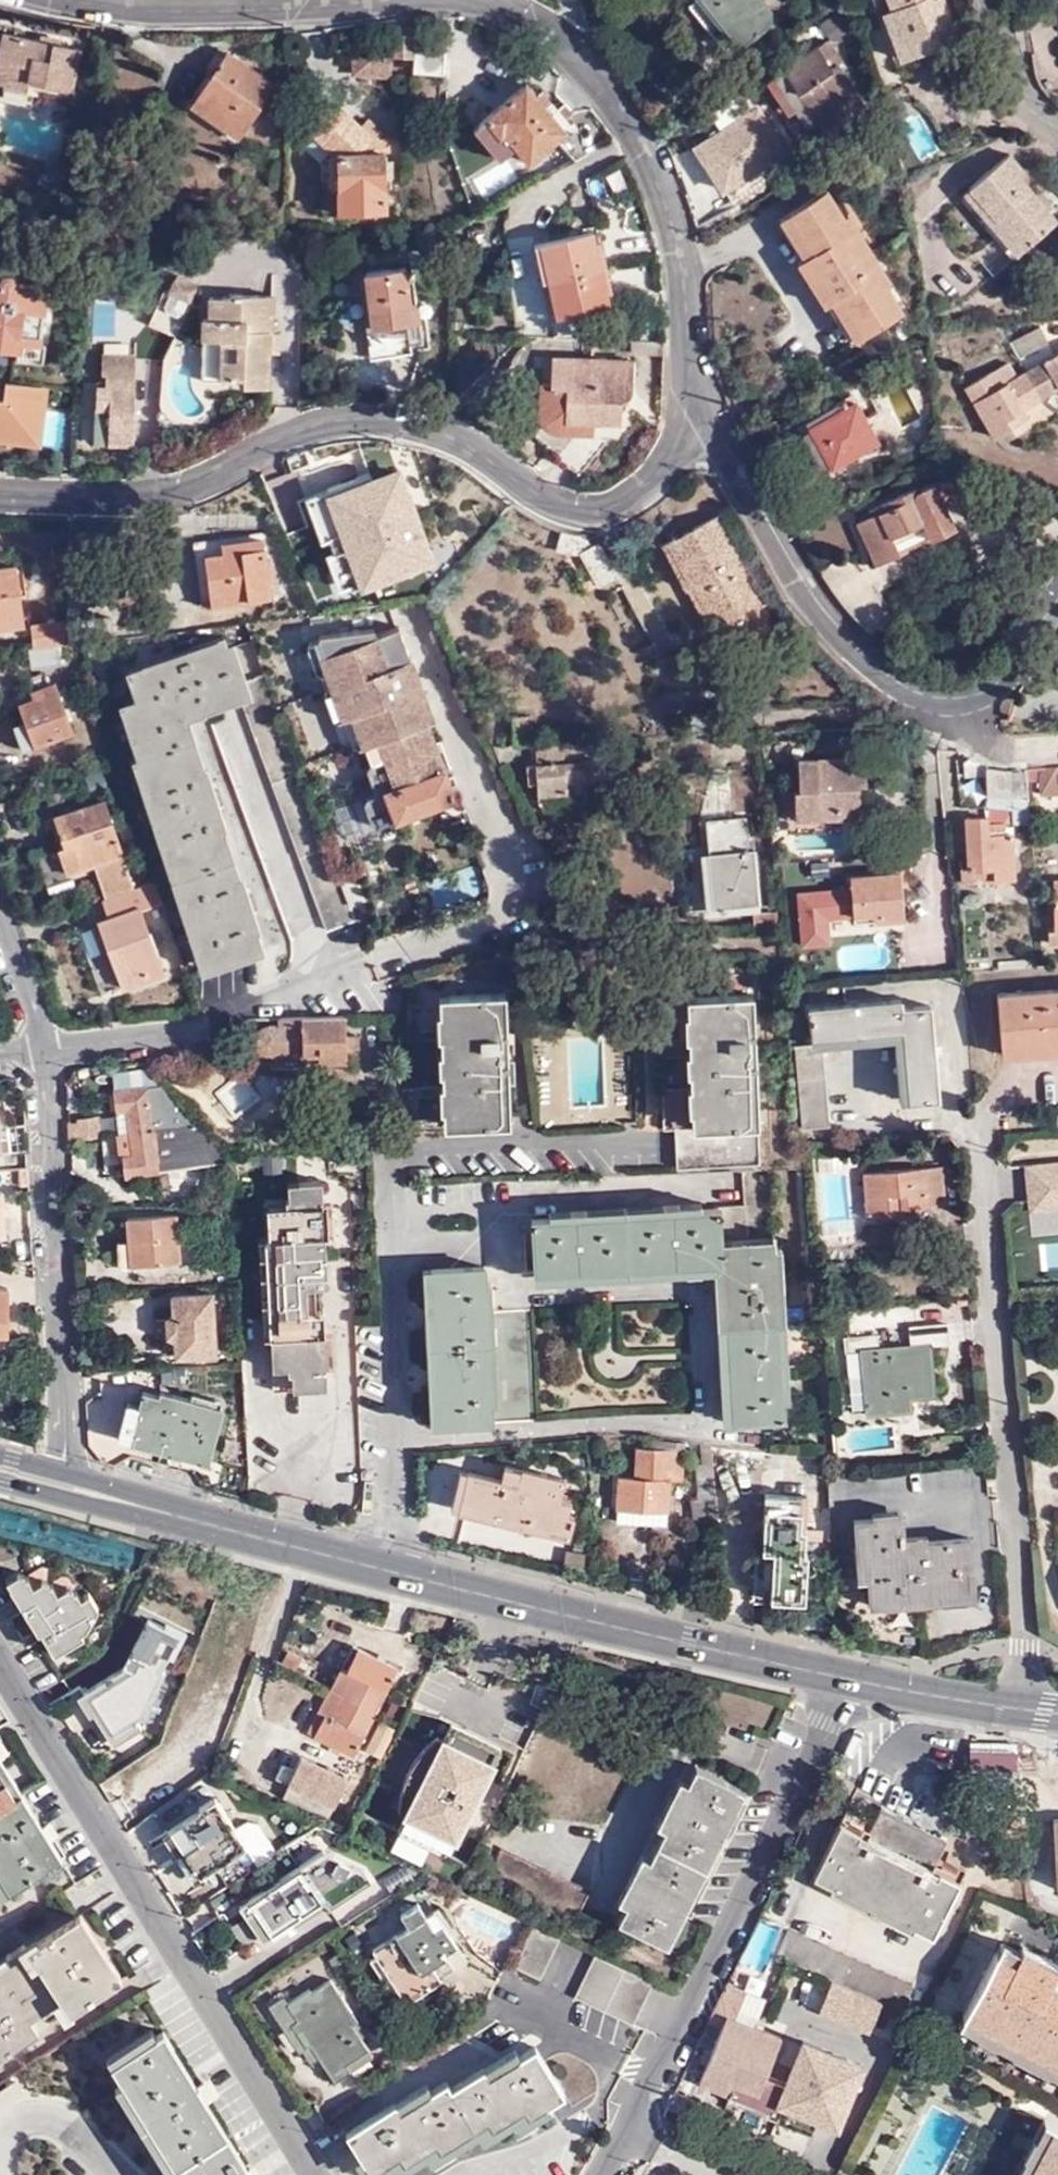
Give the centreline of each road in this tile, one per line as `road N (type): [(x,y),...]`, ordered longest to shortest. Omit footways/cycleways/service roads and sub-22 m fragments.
road 1 (residential): [(671,394),(659,455),(640,484),(589,518),(557,515),(438,439),(365,420),(290,428),(188,485),(89,497),(0,494)]
road 2 (secondary): [(848,1678),(131,1506)]
road 3 (residential): [(312,2174),(0,1650)]
road 4 (residential): [(671,394),(777,565),(834,643),(887,692),(924,711),(962,704),(1057,592)]
road 5 (residential): [(1022,1708),(1025,1645),(984,1149)]
road 6 (residential): [(848,1678),(613,2174)]
road 7 (residential): [(478,0),(533,25),(595,97),(659,256),(671,394)]
road 8 (residential): [(64,1483),(58,1046)]
road 9 (residential): [(36,0),(170,10),(398,0)]
road 10 (secondary): [(1022,1708),(848,1678)]
road 11 (residential): [(1057,134),(1007,93),(956,0)]
road 12 (residential): [(58,1046),(0,899)]
road 13 (residential): [(58,1046),(198,1021)]
road 14 (secondary): [(0,1477),(131,1506)]
road 15 (residential): [(0,2130),(31,2115),(60,2130),(102,2174)]

